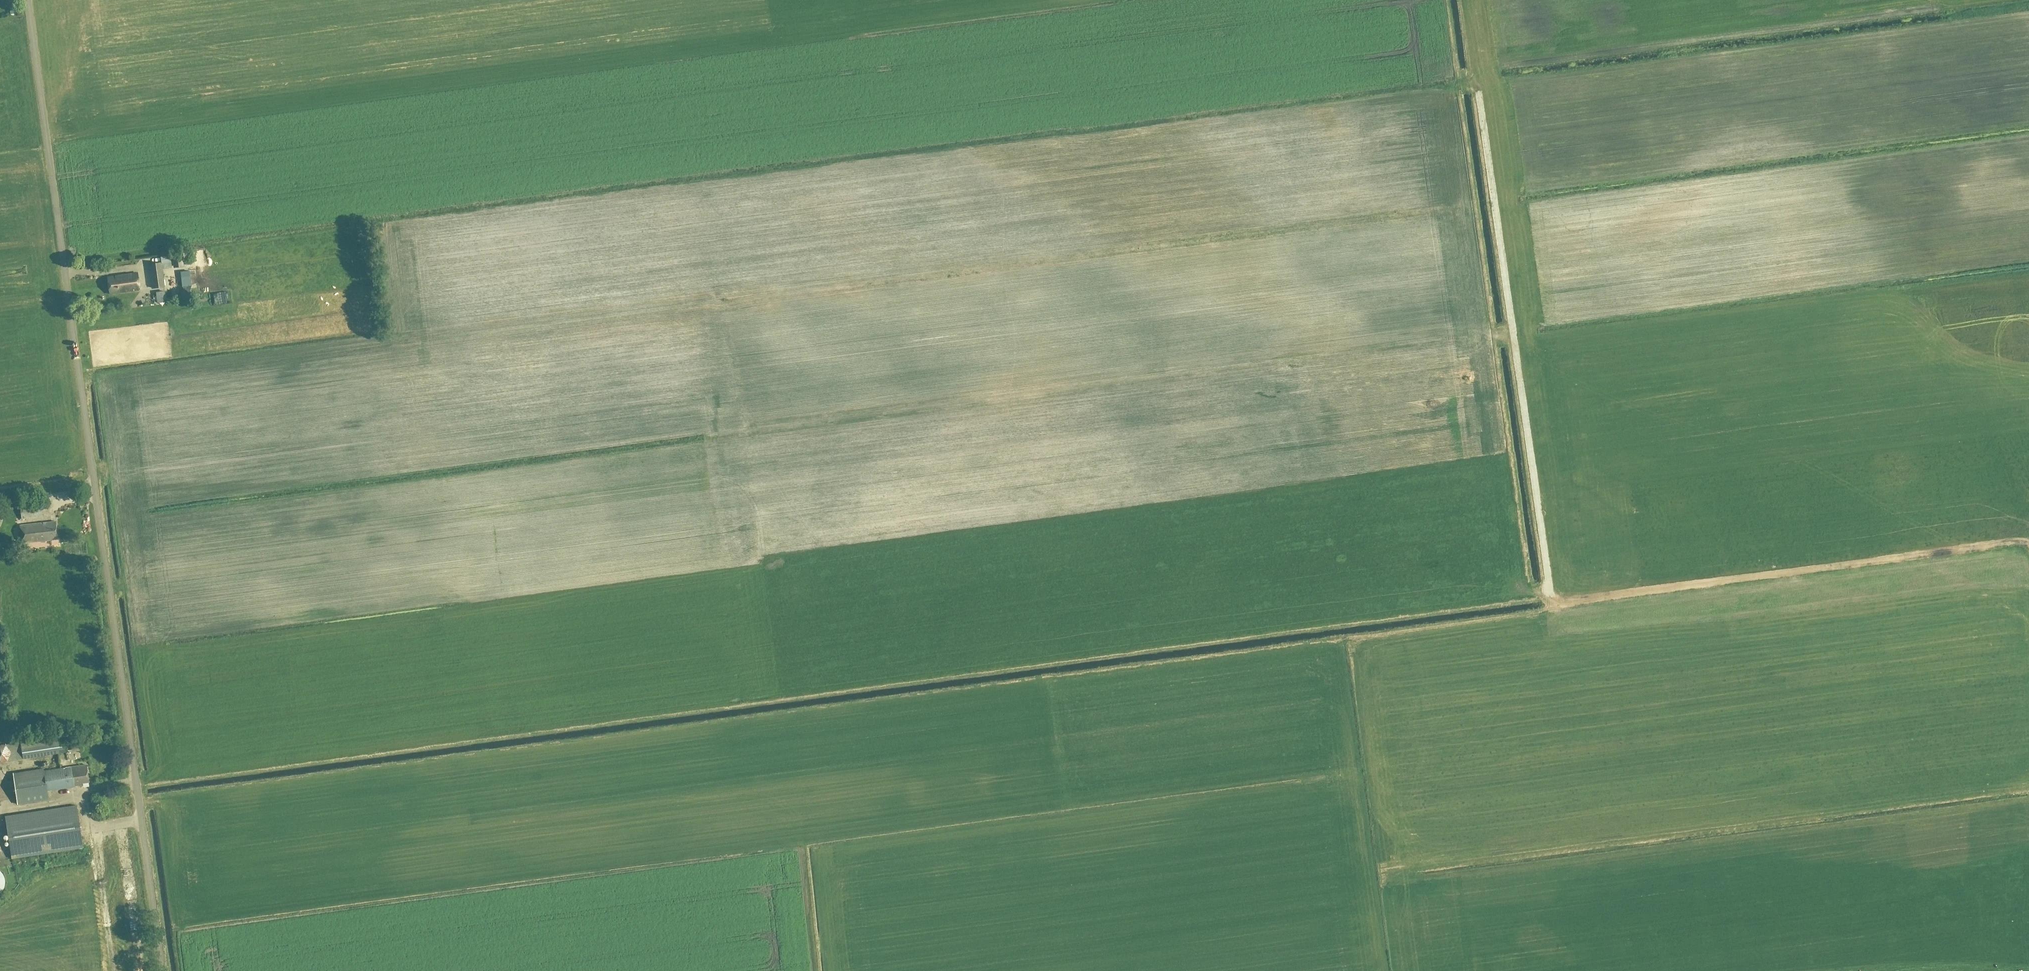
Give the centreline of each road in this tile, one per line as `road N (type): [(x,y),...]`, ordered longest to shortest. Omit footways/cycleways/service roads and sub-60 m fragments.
road 1 (unclassified): [(162,970),(27,0)]
road 2 (track): [(2028,554),(1555,615),(1529,592)]
road 3 (track): [(814,970),(799,841)]

